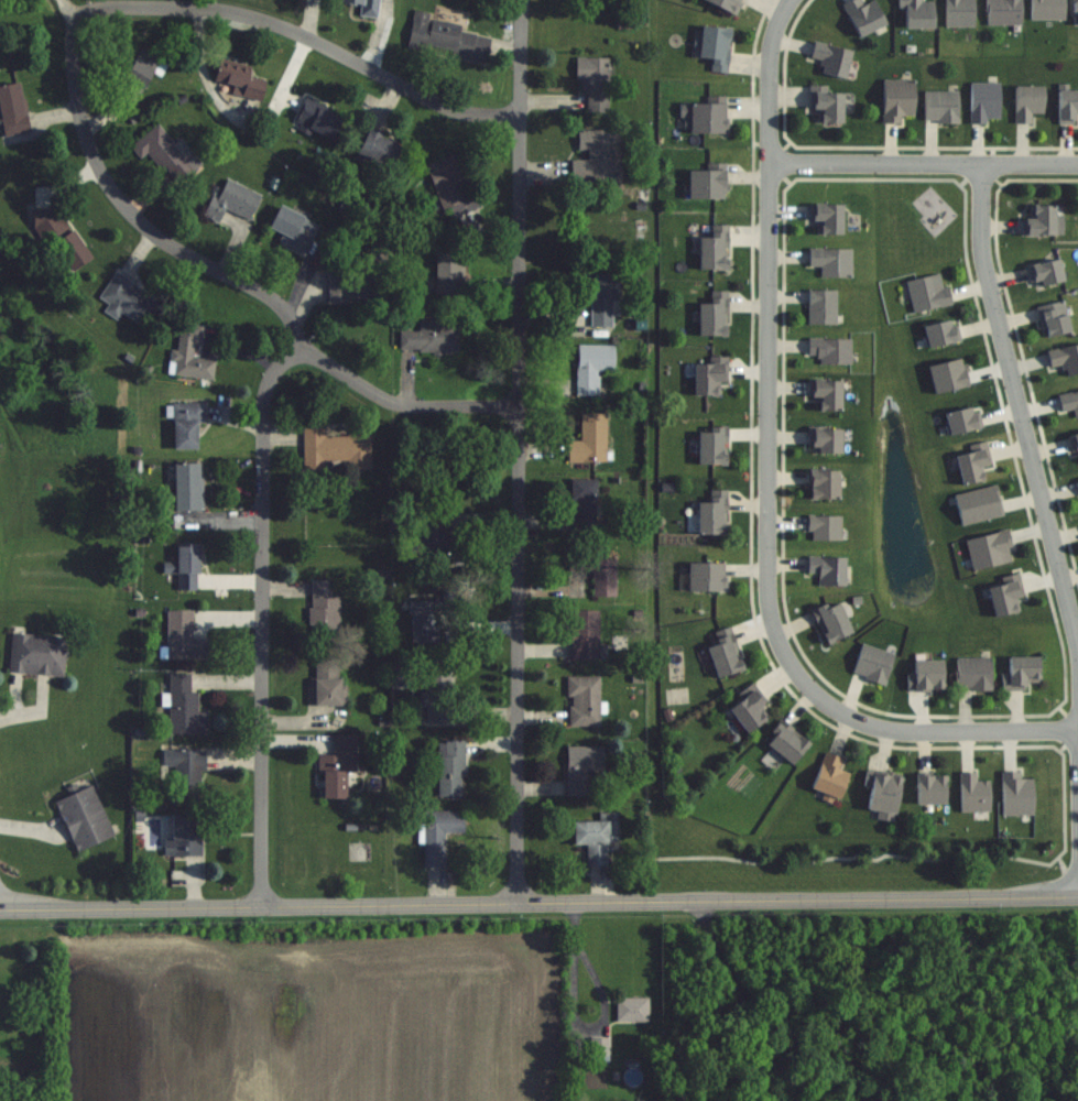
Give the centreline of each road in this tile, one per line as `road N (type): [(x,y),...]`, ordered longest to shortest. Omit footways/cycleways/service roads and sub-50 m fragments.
road 1 (tertiary): [(0,910),(1077,897)]
road 2 (residential): [(519,903),(523,0)]
road 3 (residential): [(766,606),(772,36),(784,0)]
road 4 (residential): [(300,353),(276,367),(263,404),(264,906)]
road 5 (residential): [(1077,632),(982,257),(981,161)]
road 6 (residential): [(74,11),(216,9),(263,19),(450,108),(523,112)]
road 7 (residential): [(74,11),(77,105),(113,194),(140,224),(285,308),(300,353)]
road 8 (residential): [(1077,729),(889,727),(839,710),(805,677),(766,606)]
road 9 (residential): [(771,162),(1077,160)]
road 10 (residential): [(300,353),(395,402),(519,406)]
road 11 (residential): [(1077,744),(1077,897)]

